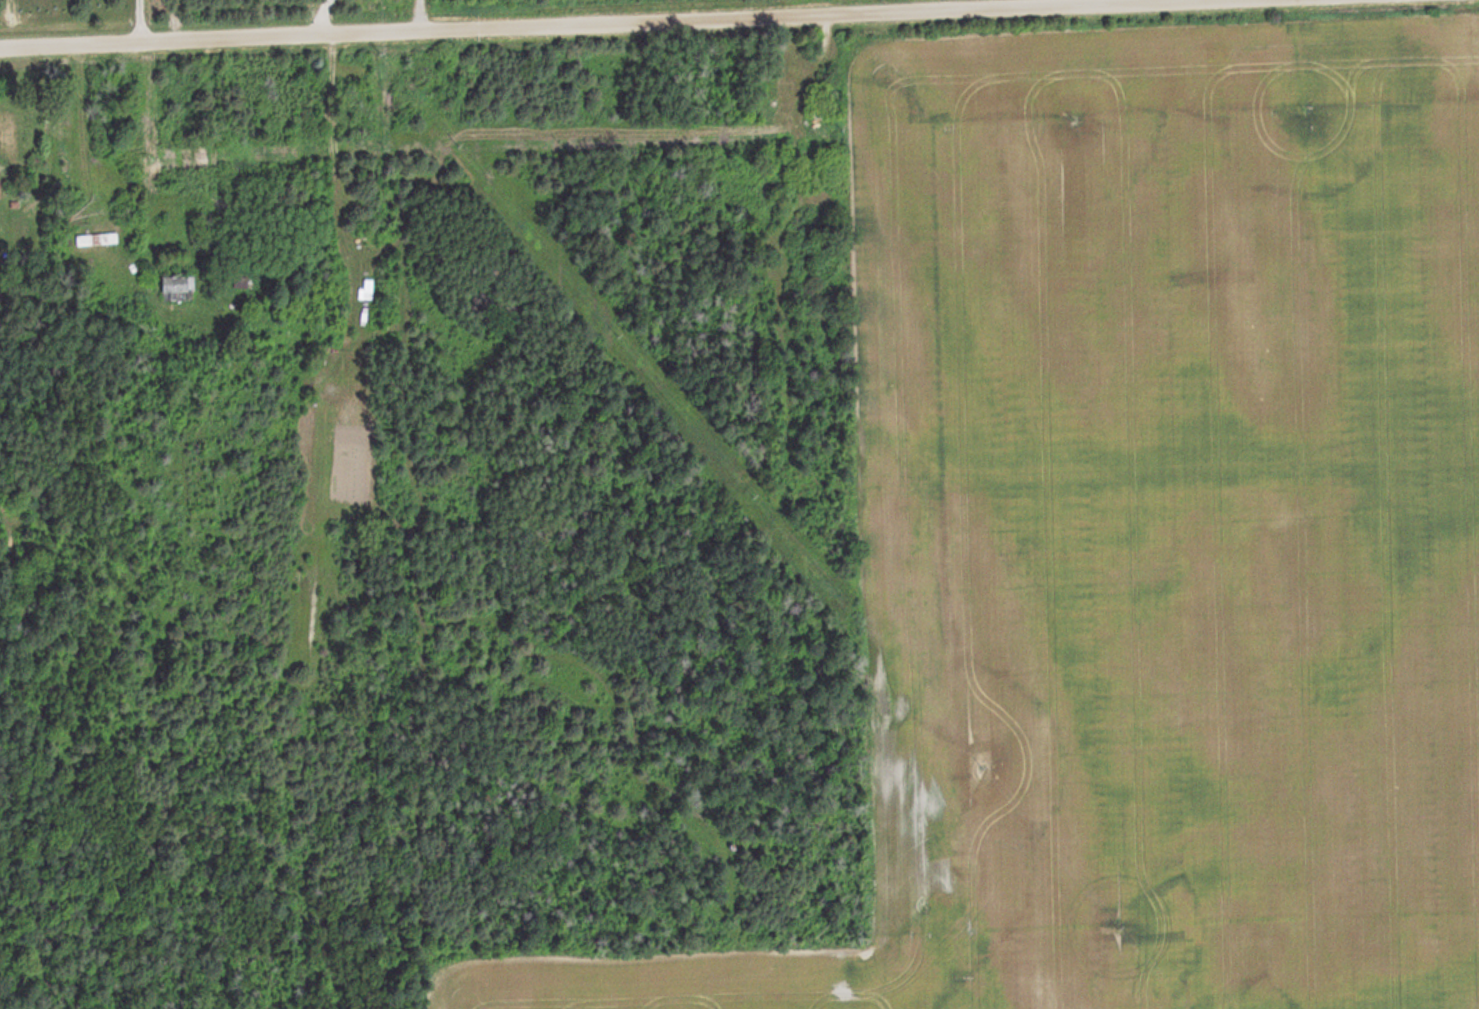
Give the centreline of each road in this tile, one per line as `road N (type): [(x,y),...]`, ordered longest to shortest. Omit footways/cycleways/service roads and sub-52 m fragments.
road 1 (residential): [(0,47),(1111,0)]

